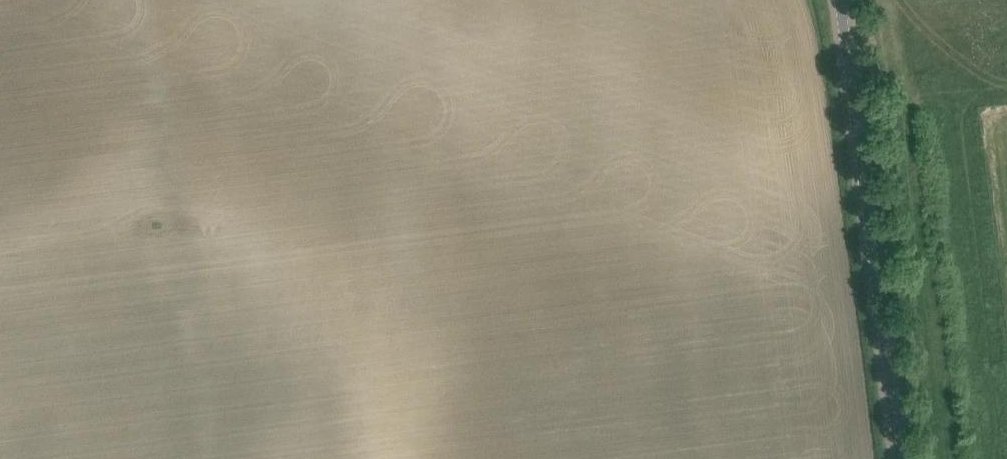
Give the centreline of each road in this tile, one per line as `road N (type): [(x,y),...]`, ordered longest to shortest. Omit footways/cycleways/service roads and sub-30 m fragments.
road 1 (unclassified): [(900,458),(839,0)]

